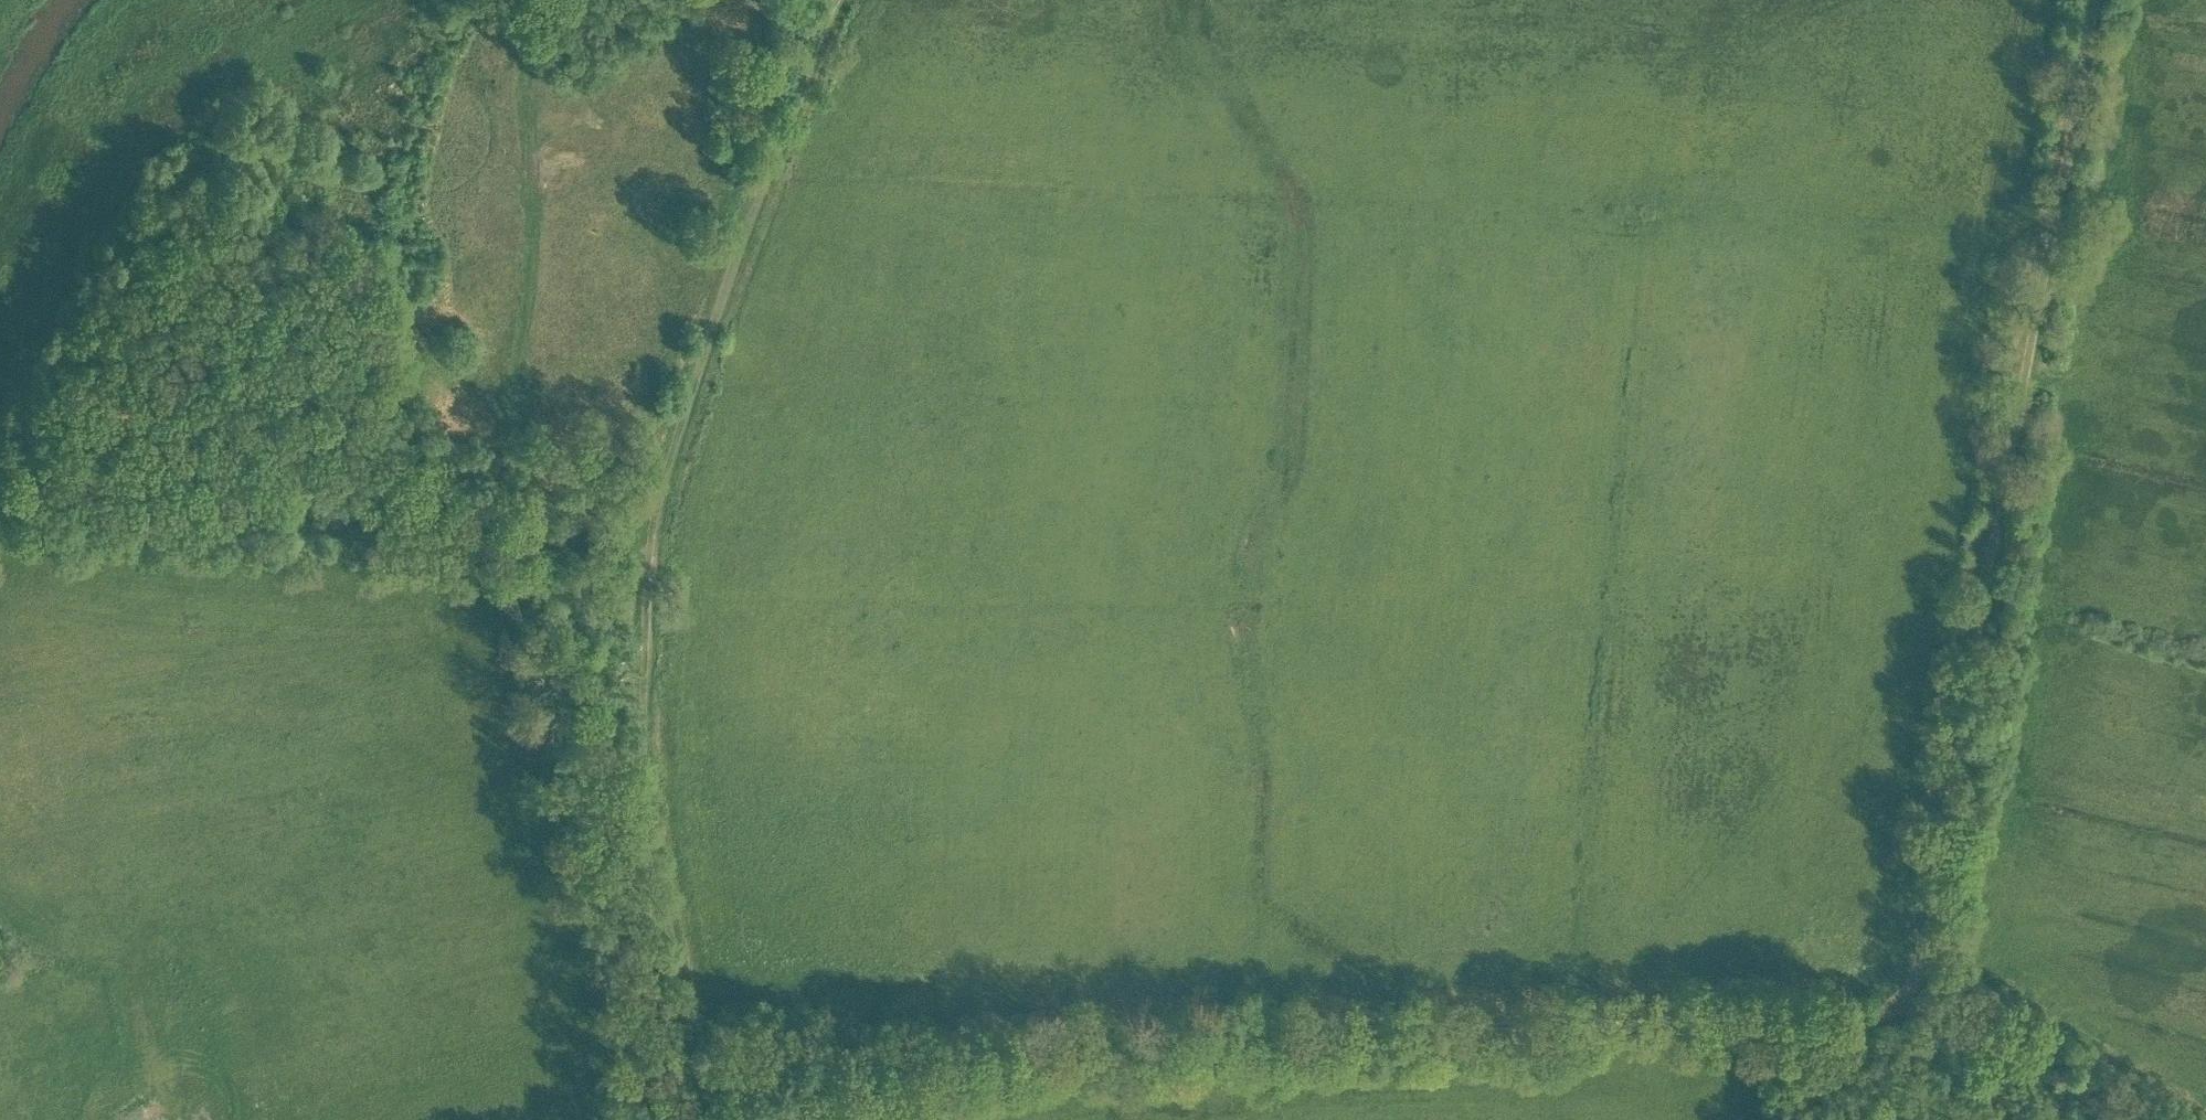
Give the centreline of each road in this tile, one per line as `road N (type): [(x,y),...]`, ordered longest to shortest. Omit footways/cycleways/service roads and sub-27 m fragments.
road 1 (track): [(2124,1119),(1964,1020),(1909,997),(2091,0)]
road 2 (track): [(691,1119),(687,1000),(642,757),(651,542),(736,255),(839,0)]
road 3 (track): [(790,1119),(935,1061),(1017,1043),(1800,1014),(1909,997)]

